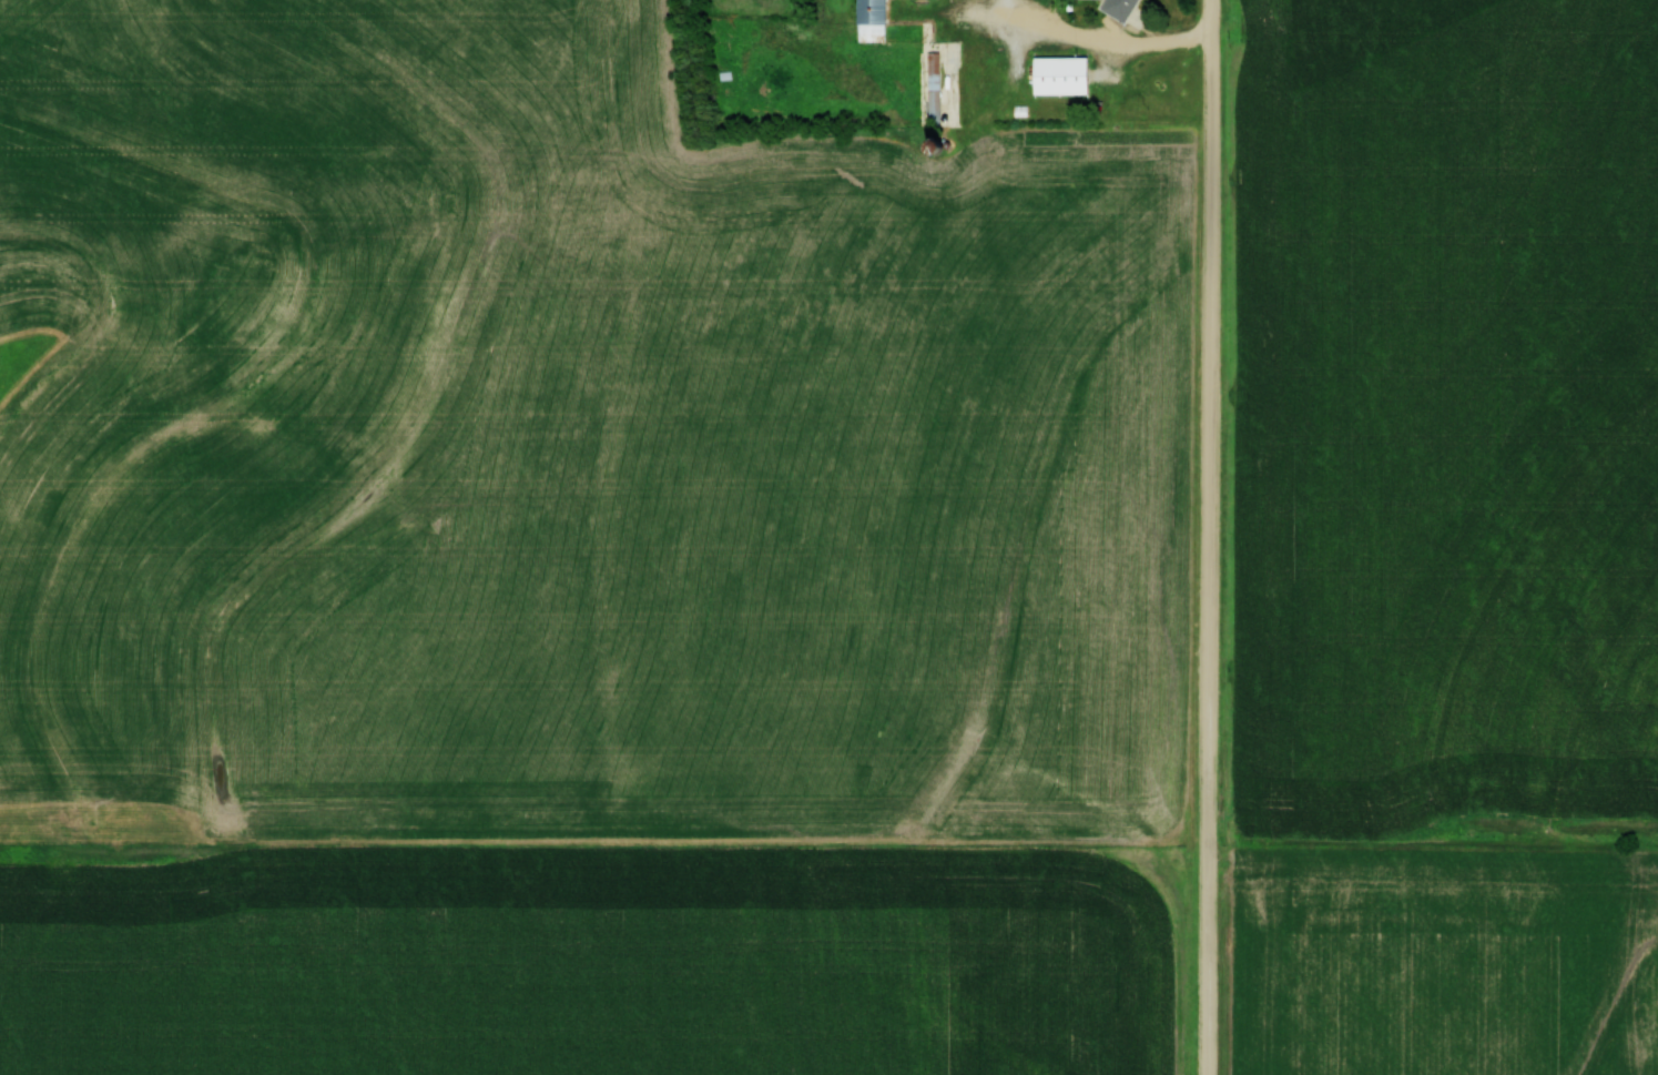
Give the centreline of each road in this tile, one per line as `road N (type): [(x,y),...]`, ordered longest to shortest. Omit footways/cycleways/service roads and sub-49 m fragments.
road 1 (residential): [(1208,1074),(1214,0)]

